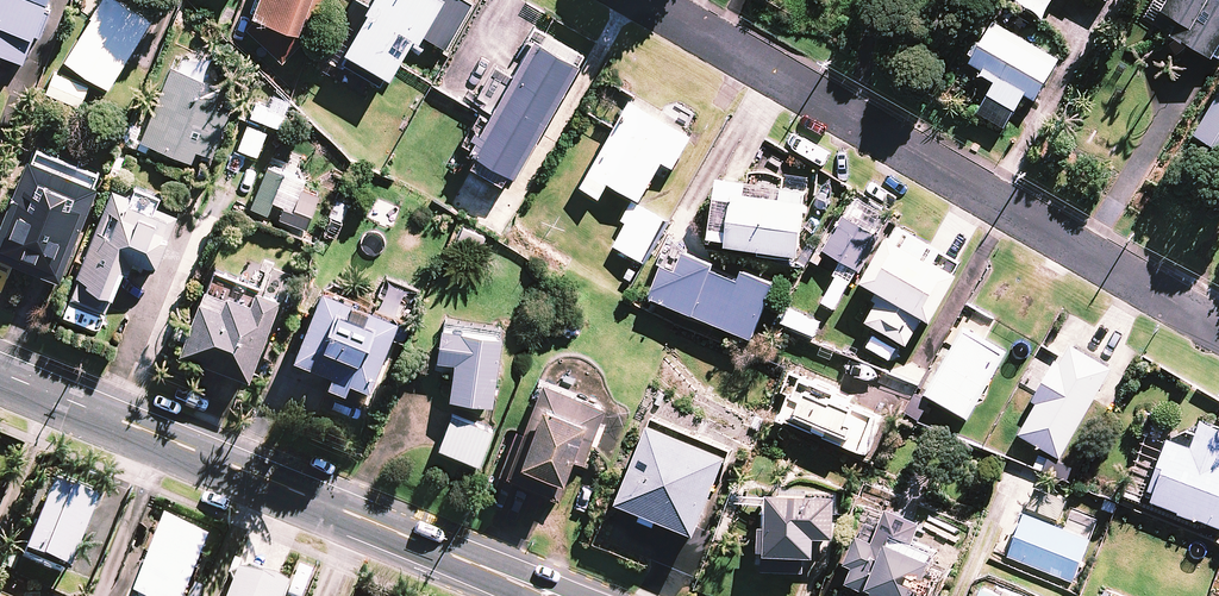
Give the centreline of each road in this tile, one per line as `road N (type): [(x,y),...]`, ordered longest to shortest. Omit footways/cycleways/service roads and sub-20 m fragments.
road 1 (residential): [(646,0),(1218,329)]
road 2 (tertiary): [(0,373),(547,595)]

